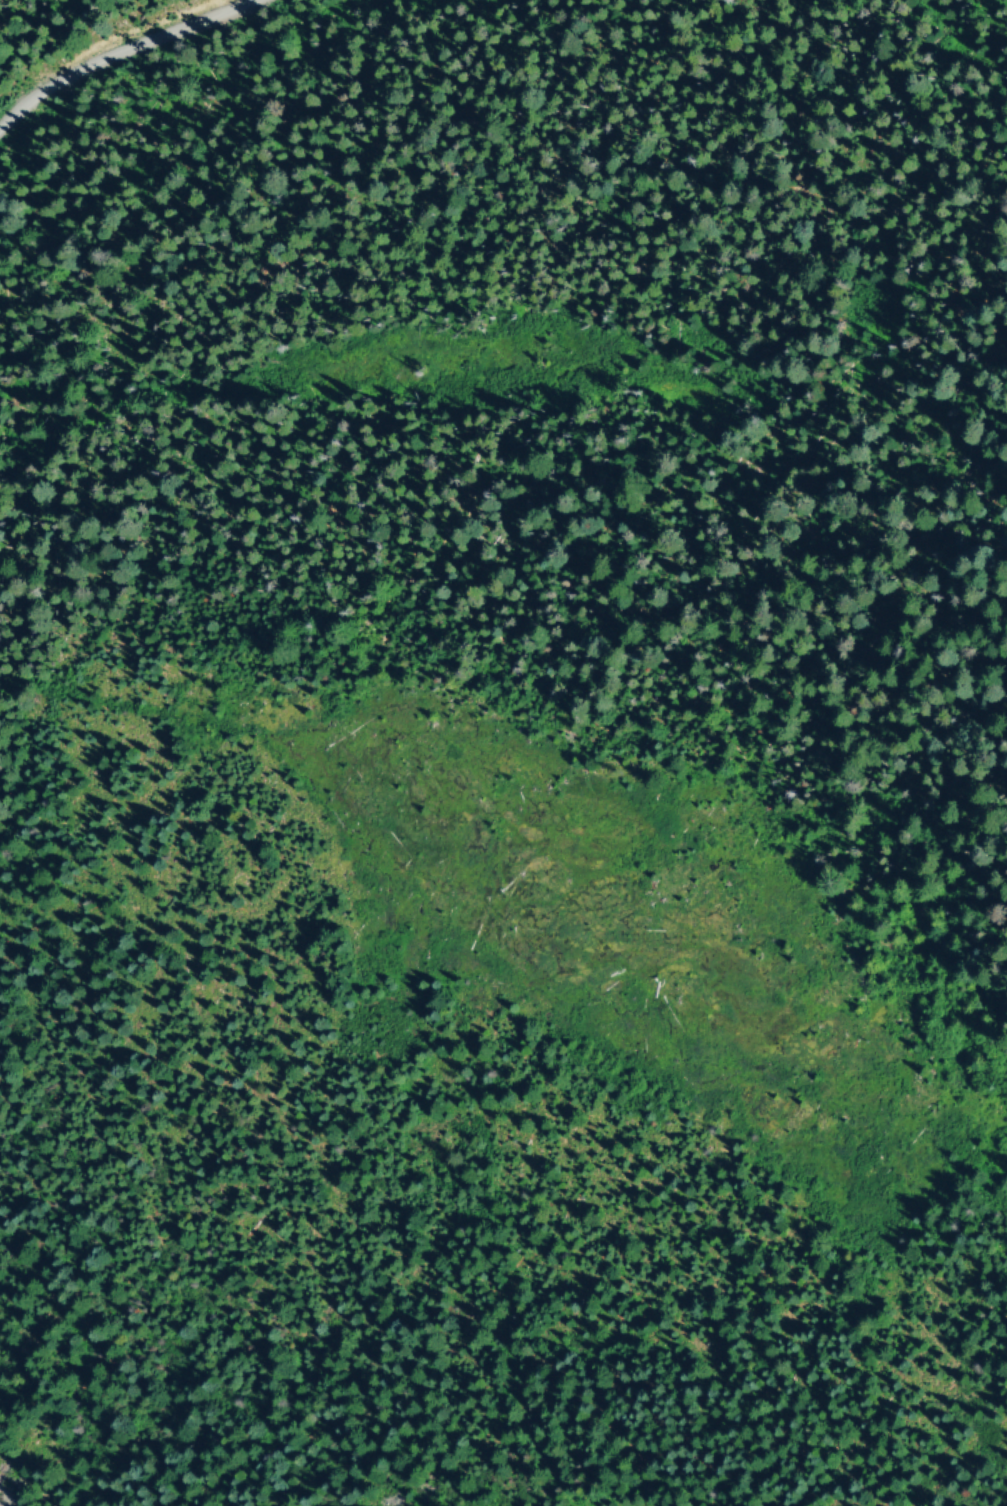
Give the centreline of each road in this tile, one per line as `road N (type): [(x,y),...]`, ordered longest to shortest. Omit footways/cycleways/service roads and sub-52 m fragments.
road 1 (track): [(0,128),(72,78),(263,0)]

